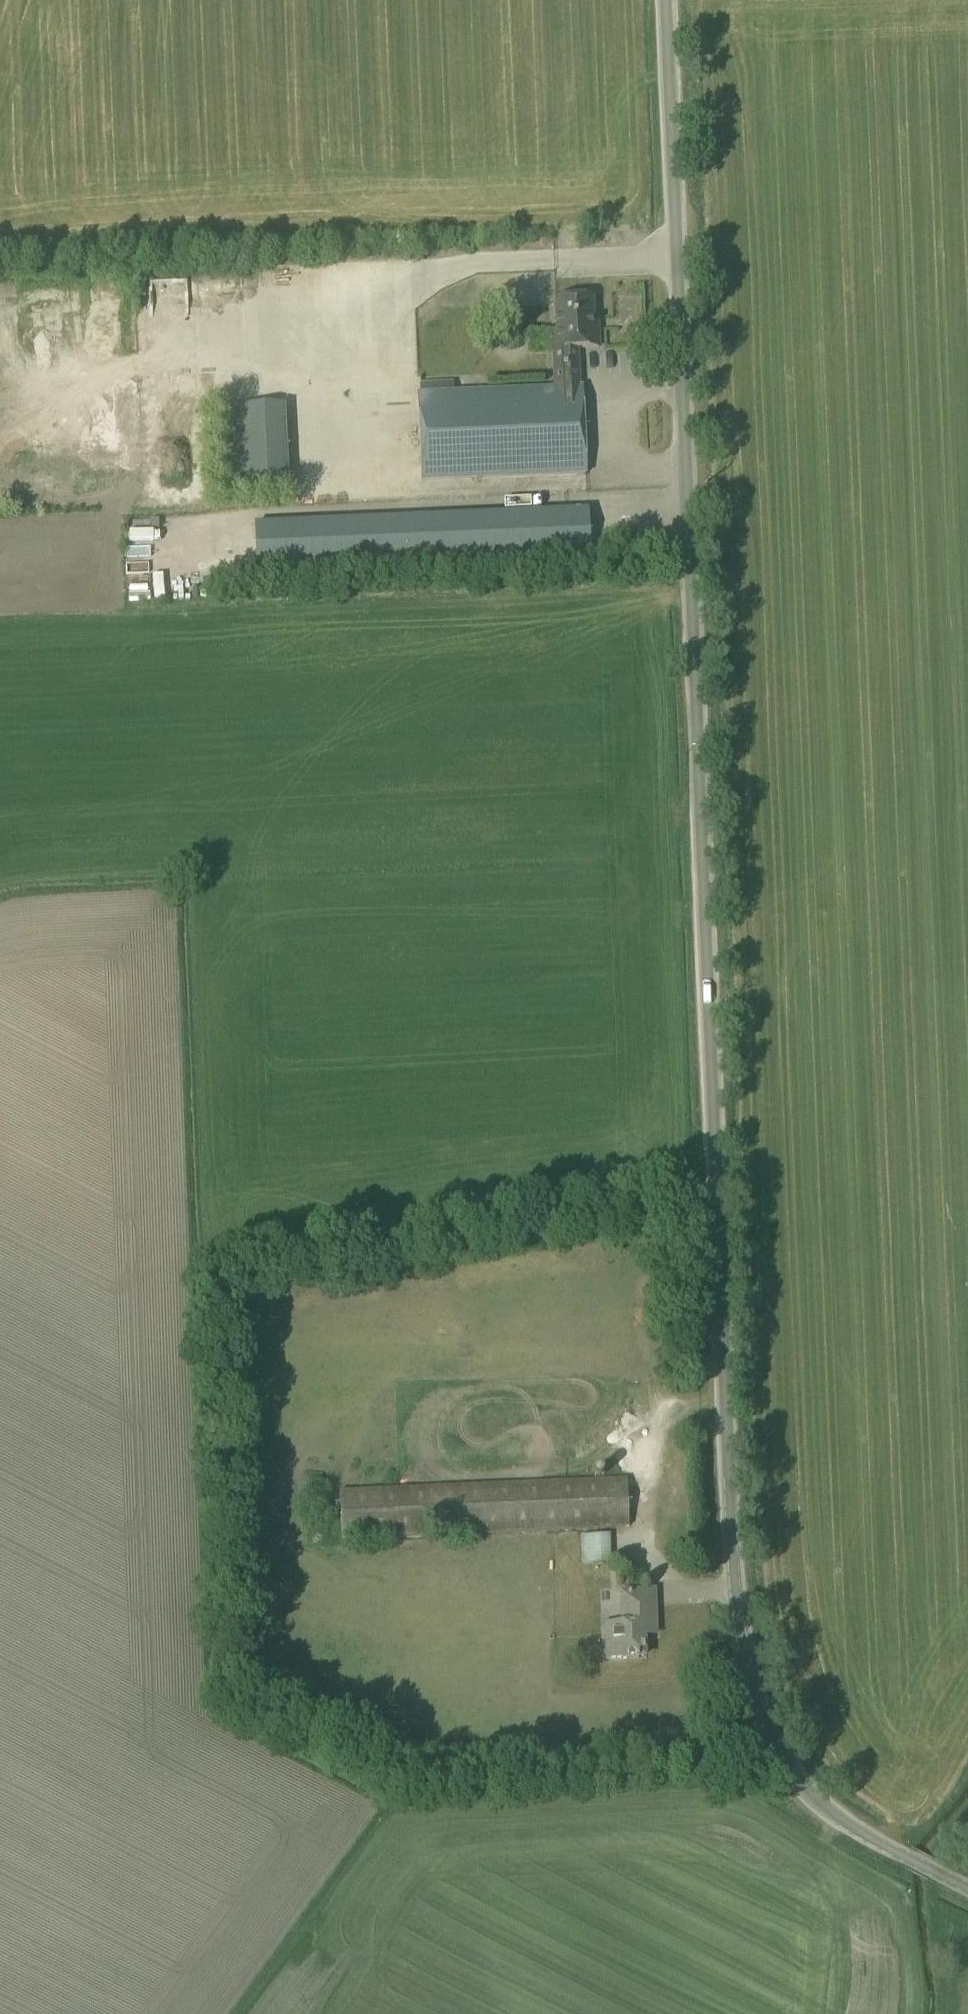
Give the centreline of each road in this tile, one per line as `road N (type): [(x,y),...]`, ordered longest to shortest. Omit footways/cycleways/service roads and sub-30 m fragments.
road 1 (unclassified): [(967,1888),(816,1805),(788,1772),(742,1645),(666,0)]

